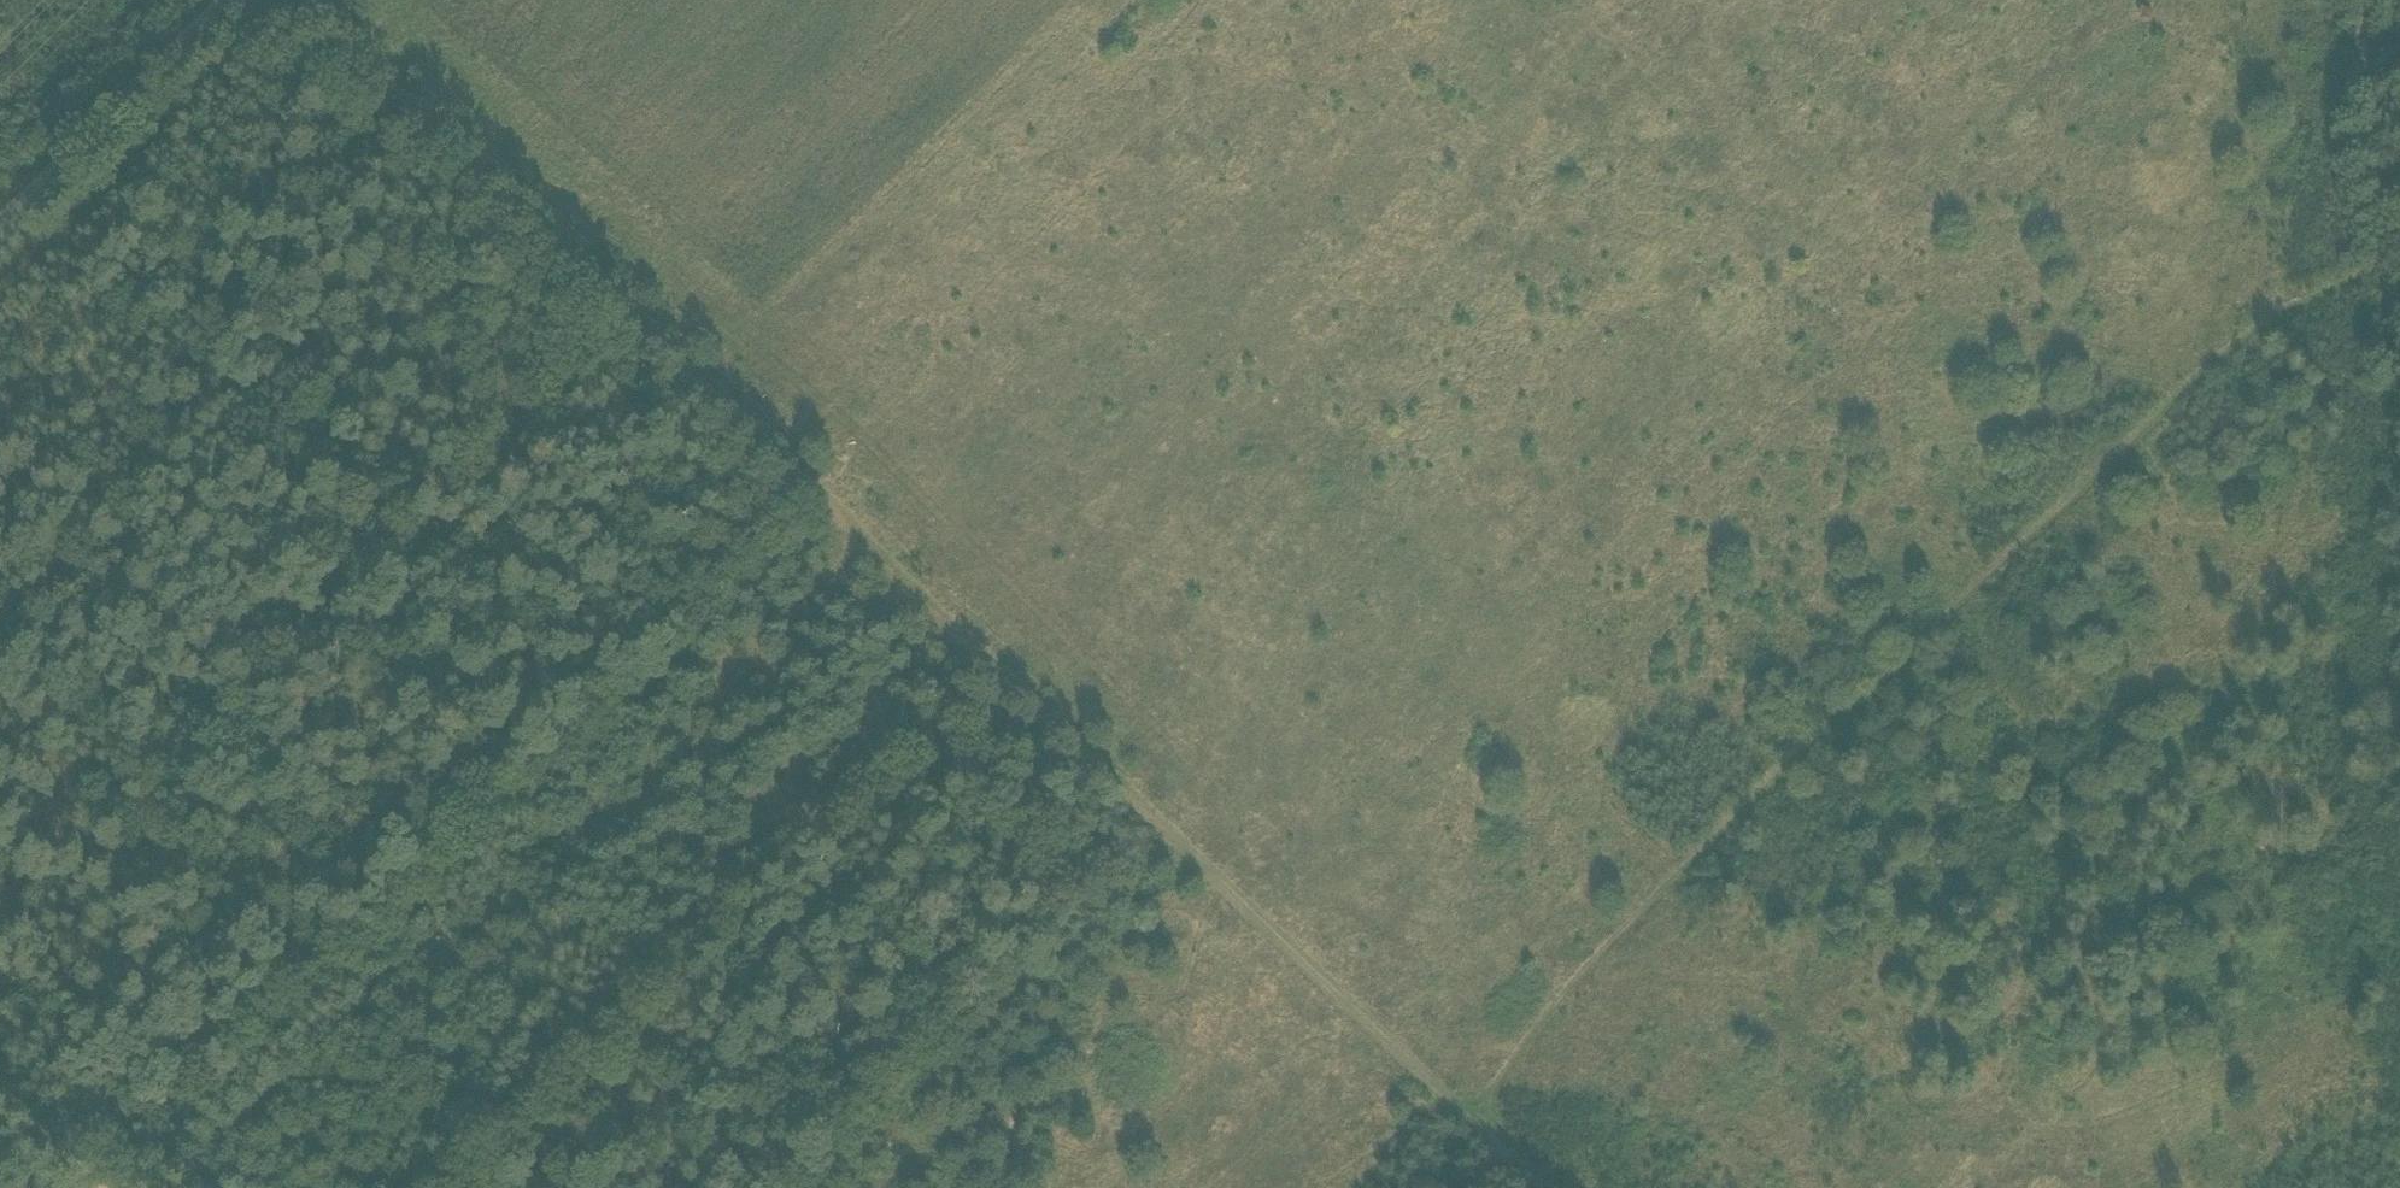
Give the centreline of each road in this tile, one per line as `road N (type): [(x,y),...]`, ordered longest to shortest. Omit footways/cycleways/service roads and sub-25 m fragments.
road 1 (track): [(1466,1105),(313,0)]
road 2 (track): [(2394,255),(2261,328),(2129,446),(1650,903),(1466,1105)]
road 3 (unclassified): [(0,227),(233,0)]
road 4 (track): [(100,1187),(0,1090)]

